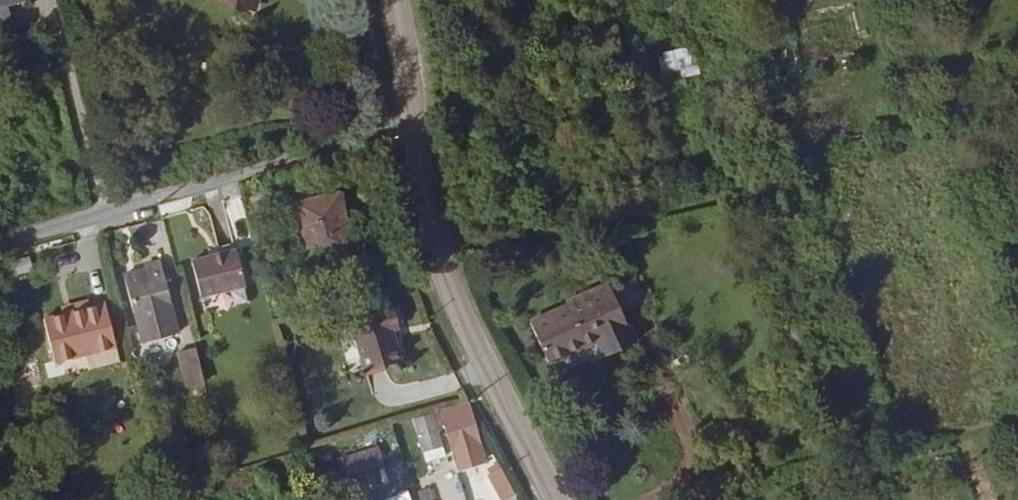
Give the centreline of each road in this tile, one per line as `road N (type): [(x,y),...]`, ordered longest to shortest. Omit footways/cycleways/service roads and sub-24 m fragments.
road 1 (residential): [(0,237),(413,112)]
road 2 (tertiary): [(560,499),(467,319),(433,229),(413,112)]

